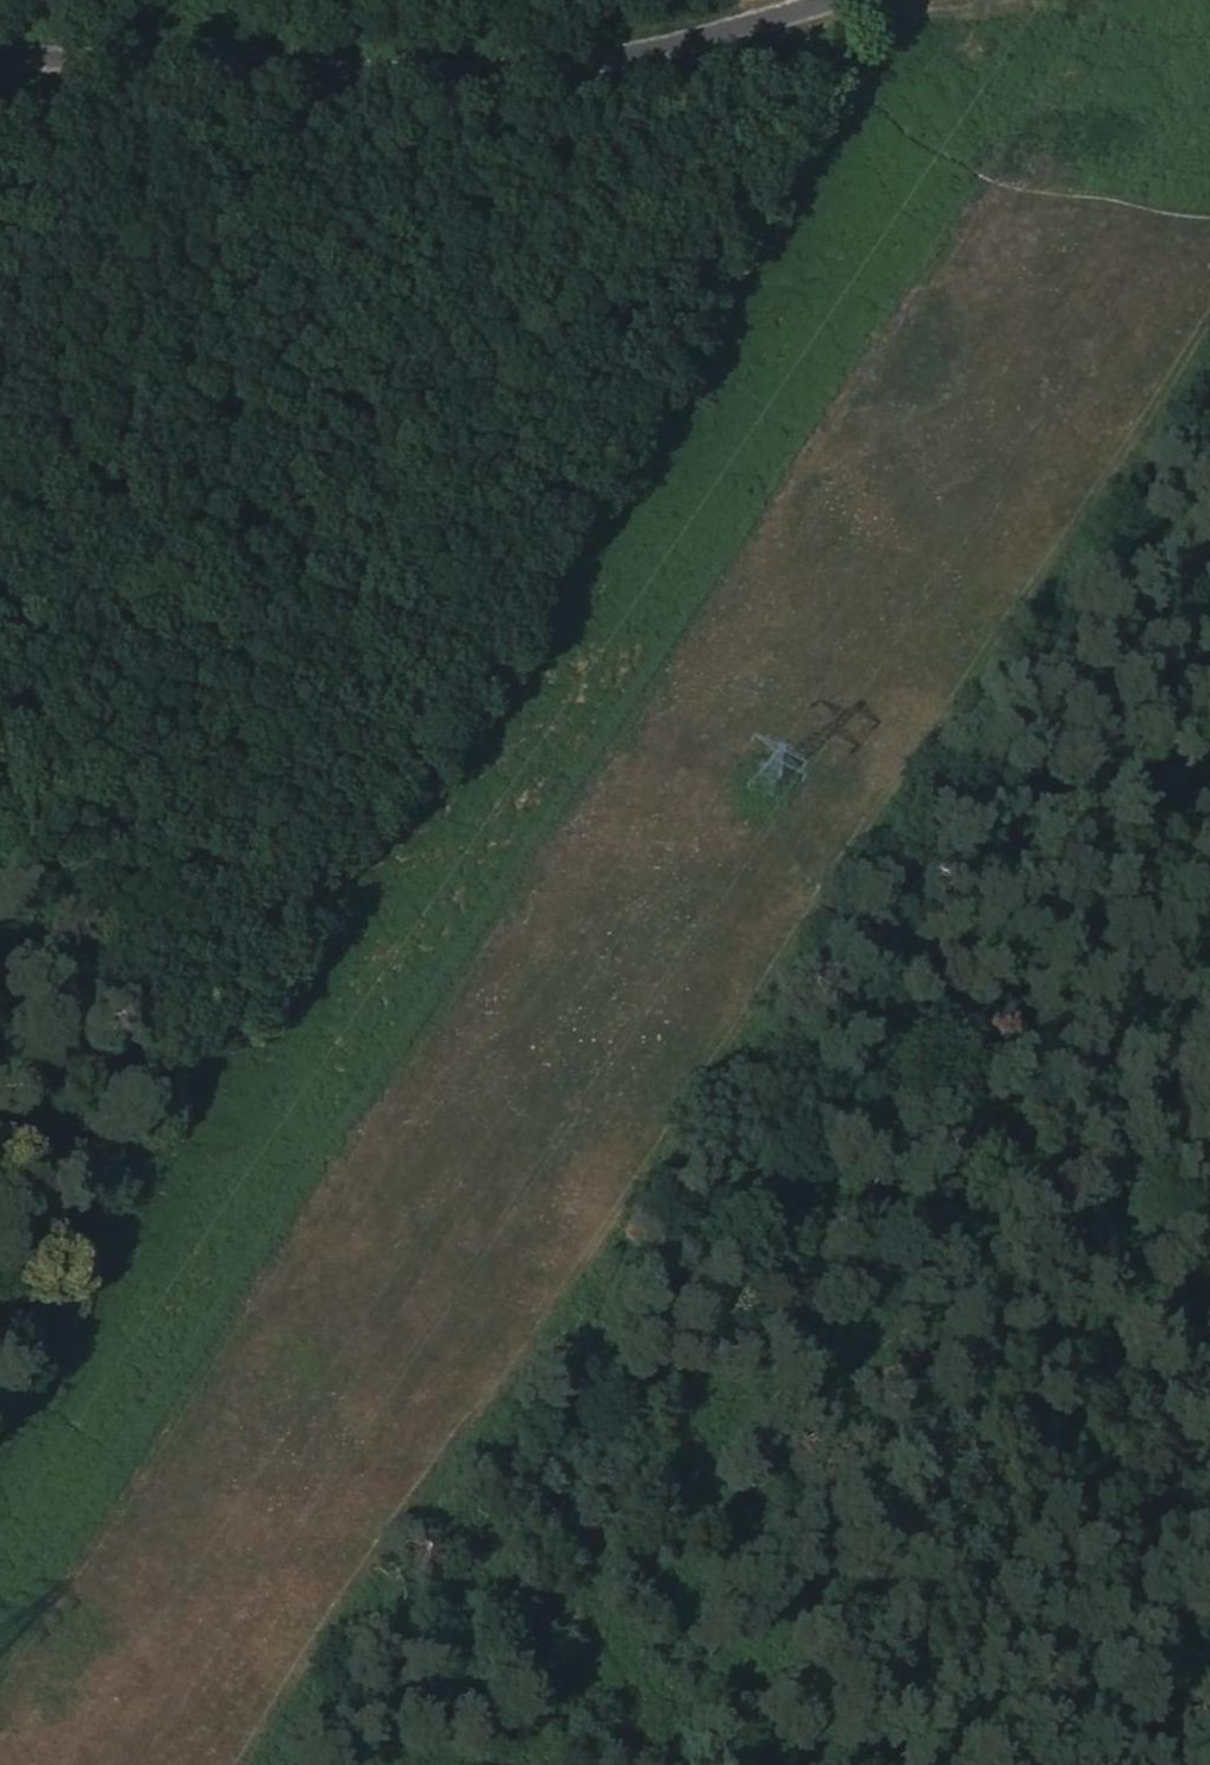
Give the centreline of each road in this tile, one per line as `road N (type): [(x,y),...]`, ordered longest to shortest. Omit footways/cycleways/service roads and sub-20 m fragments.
road 1 (unclassified): [(0,67),(561,59),(823,0)]

